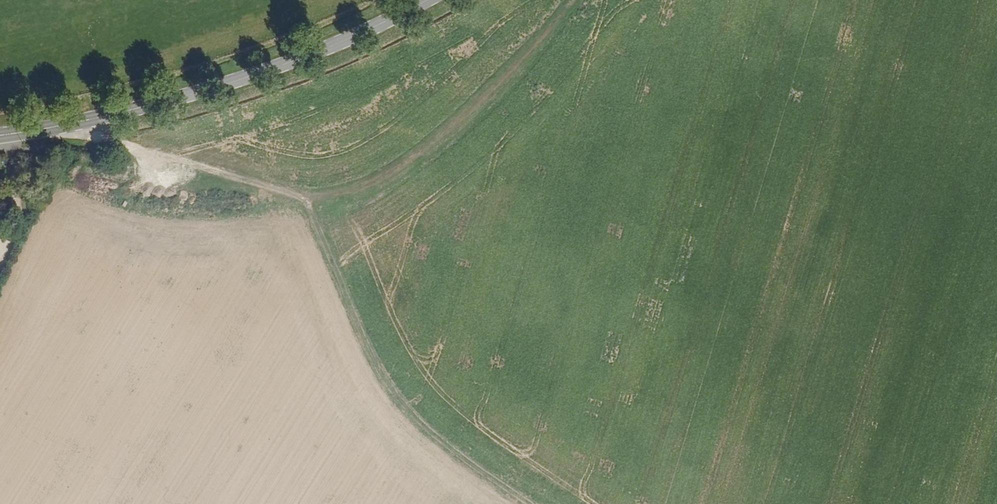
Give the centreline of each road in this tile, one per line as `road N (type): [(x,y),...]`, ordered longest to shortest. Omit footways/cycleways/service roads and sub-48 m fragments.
road 1 (track): [(80,121),(183,163),(299,197),(320,222),(397,394),(438,441),(532,503)]
road 2 (primary): [(0,135),(193,95),(424,0)]

